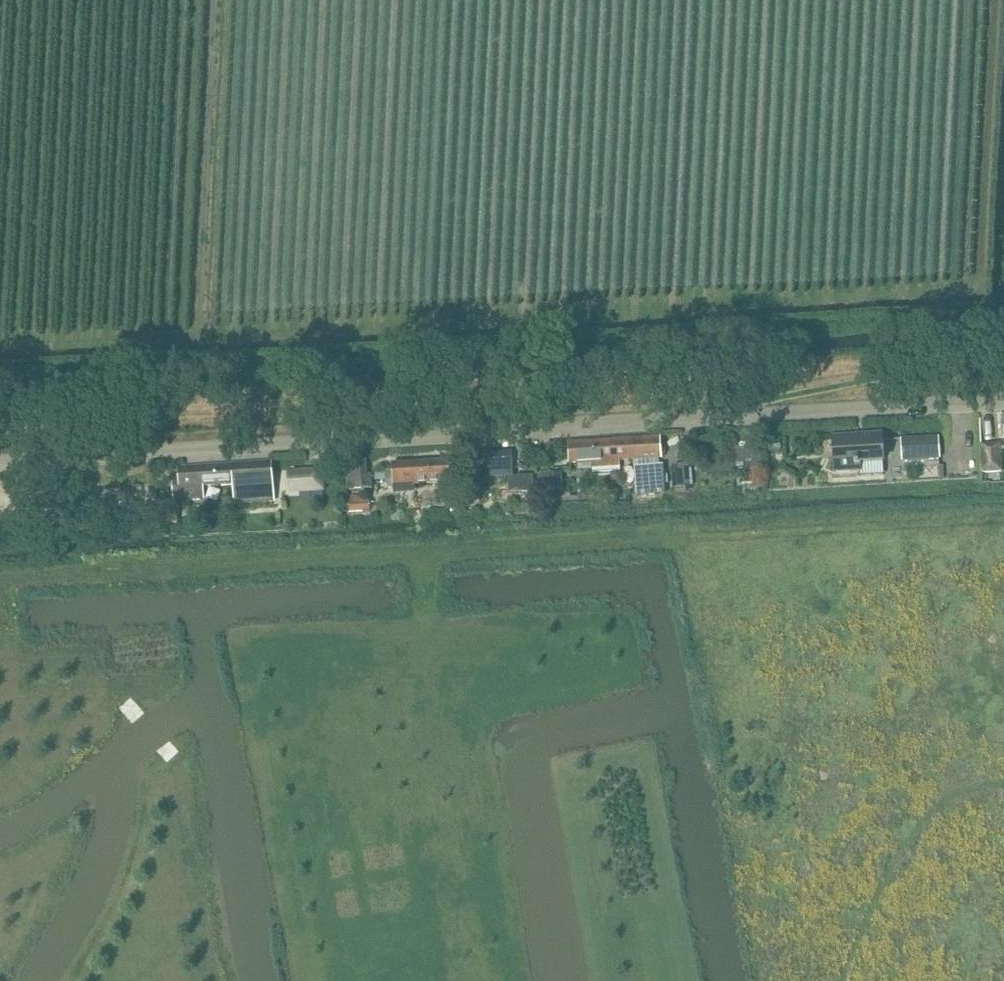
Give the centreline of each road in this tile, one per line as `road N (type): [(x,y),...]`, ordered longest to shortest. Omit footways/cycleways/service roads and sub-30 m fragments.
road 1 (track): [(214,0),(197,344),(1003,300)]
road 2 (tertiary): [(0,464),(1003,401)]
road 3 (track): [(0,421),(977,365)]
road 4 (track): [(977,302),(994,0)]

